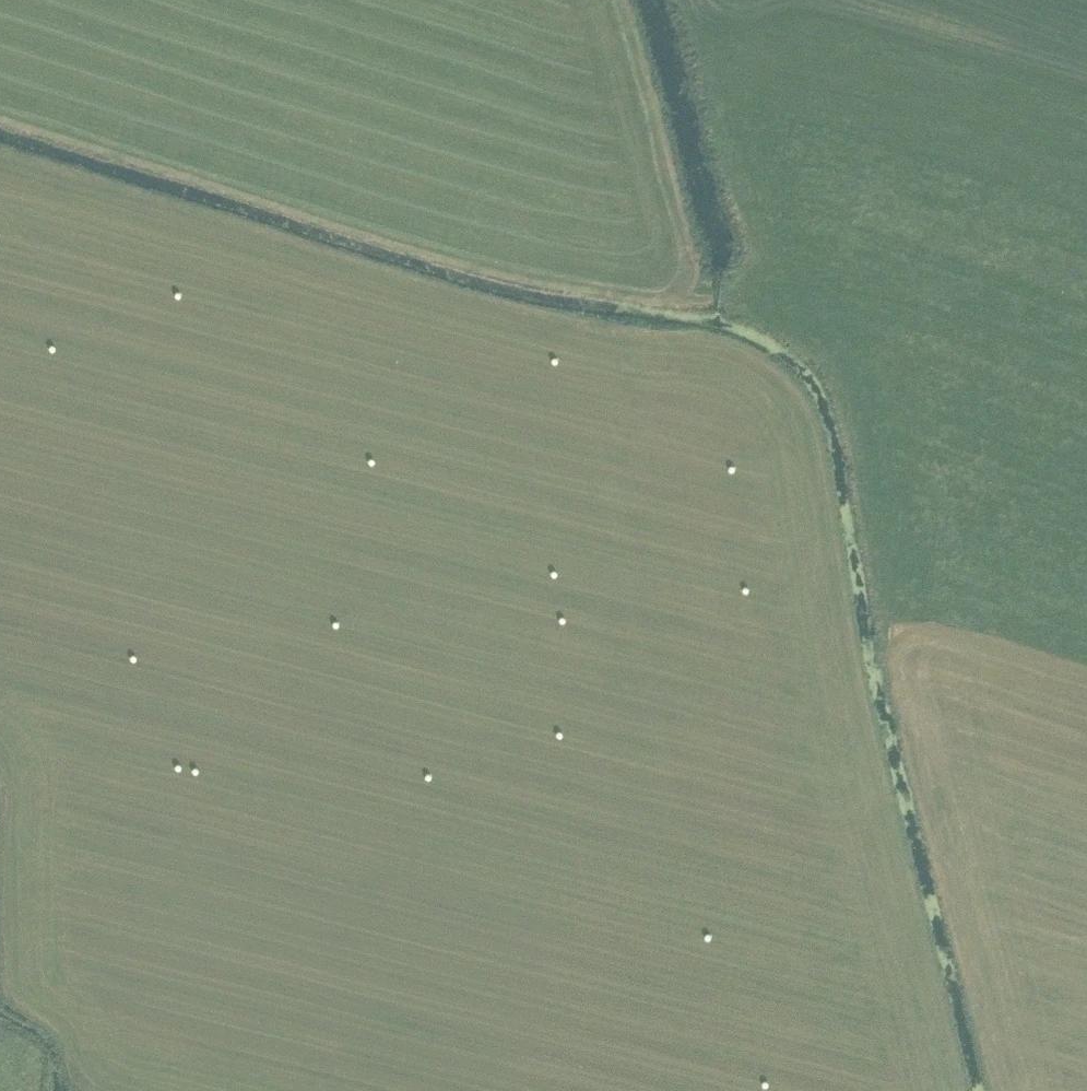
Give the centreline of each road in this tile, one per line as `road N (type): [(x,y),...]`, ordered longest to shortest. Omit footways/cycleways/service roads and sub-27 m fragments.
road 1 (track): [(952,1090),(899,886)]

